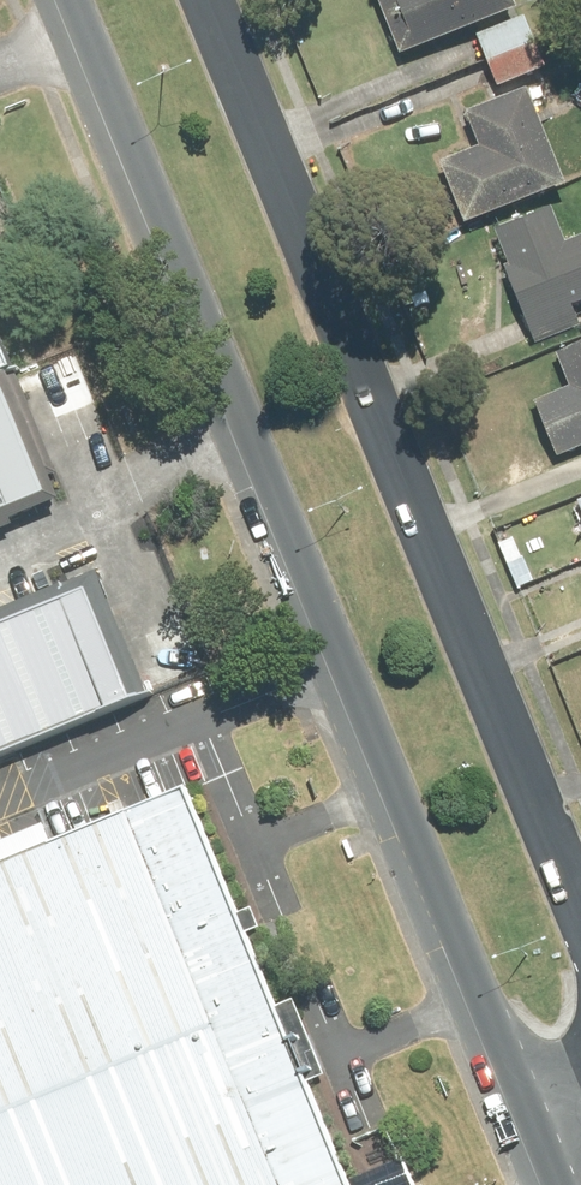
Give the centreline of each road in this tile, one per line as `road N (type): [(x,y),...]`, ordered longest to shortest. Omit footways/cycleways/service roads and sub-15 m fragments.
road 1 (secondary): [(531,1116),(66,0)]
road 2 (secondary): [(214,0),(580,883)]

